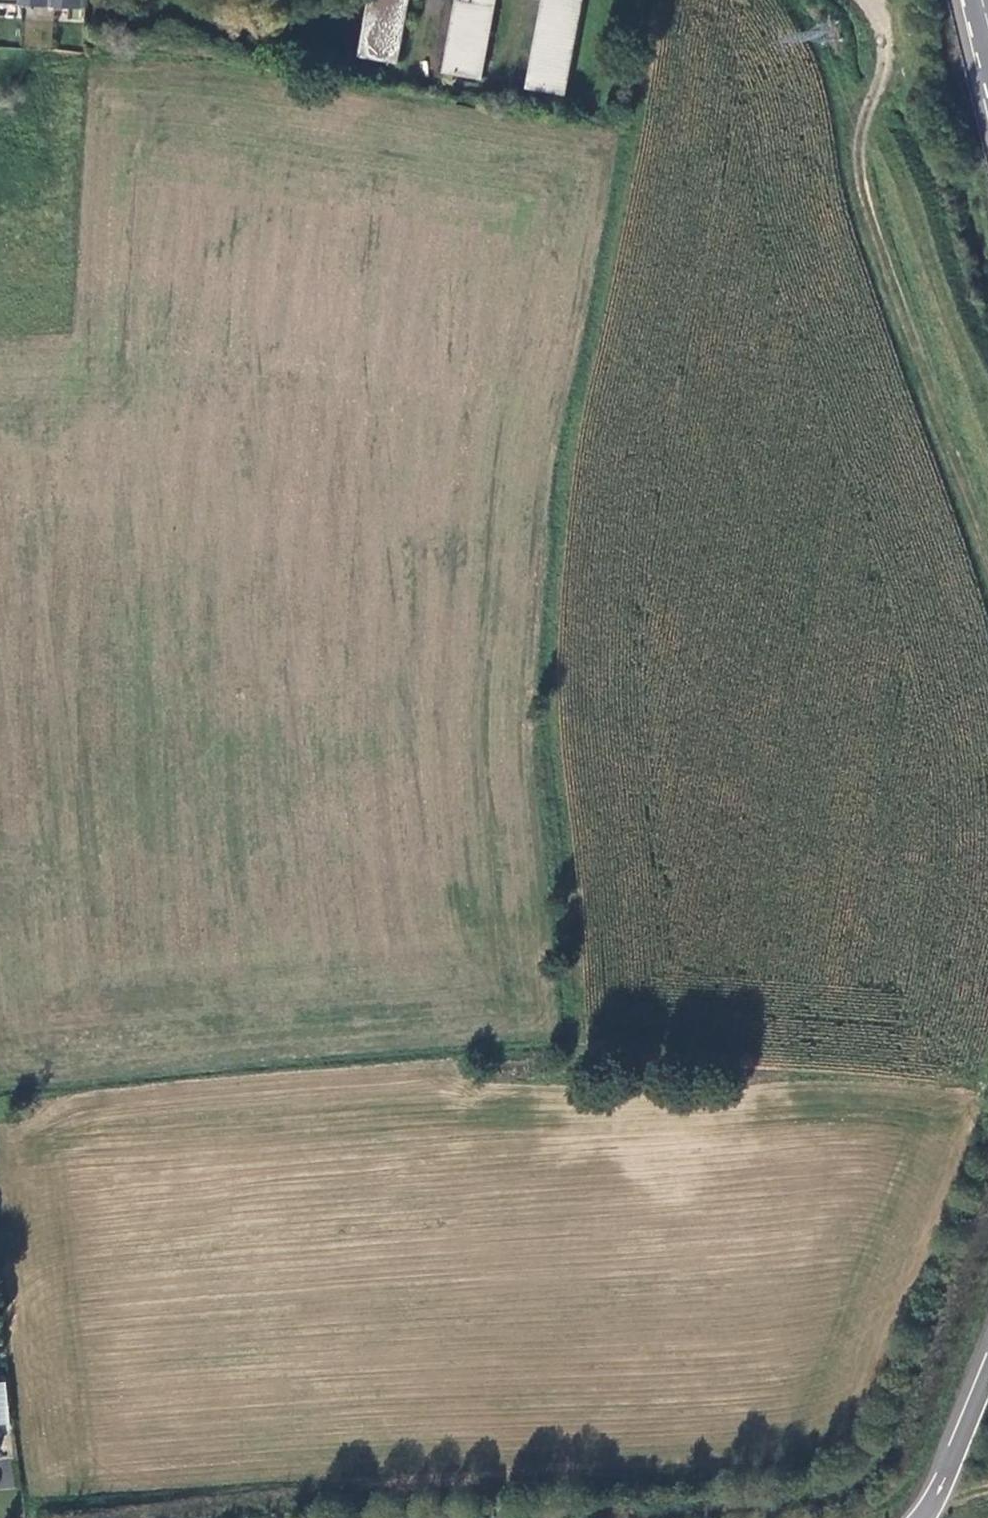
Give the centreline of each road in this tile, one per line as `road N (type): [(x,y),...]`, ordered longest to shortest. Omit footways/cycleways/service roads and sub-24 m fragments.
road 1 (trunk): [(987,1374),(924,1517)]

